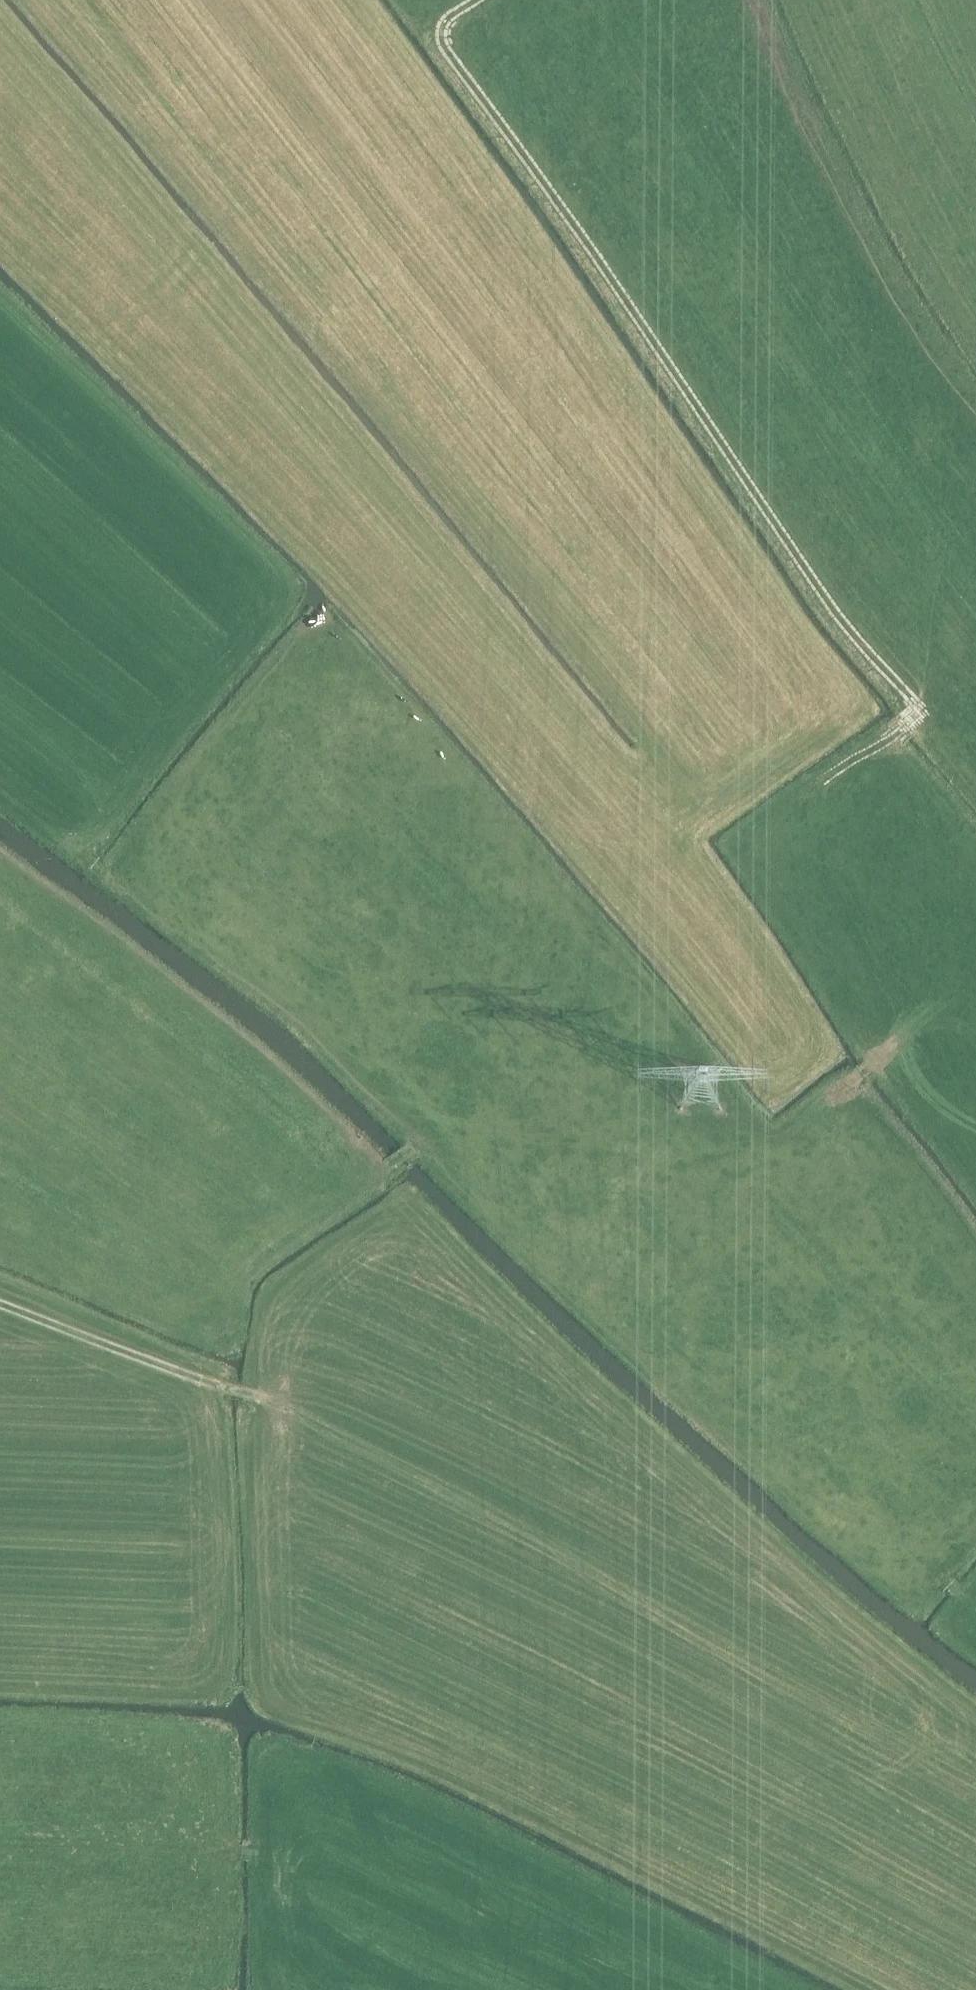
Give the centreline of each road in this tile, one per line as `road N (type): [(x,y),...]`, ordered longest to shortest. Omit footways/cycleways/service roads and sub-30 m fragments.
road 1 (track): [(802,1130),(889,1047),(817,823),(819,782),(920,711),(825,607),(574,224),(442,48),(443,20),(476,0)]
road 2 (track): [(0,891),(381,1181),(425,1143)]
road 3 (track): [(582,1268),(425,1143),(336,1043)]
road 4 (track): [(0,1310),(301,1412)]

